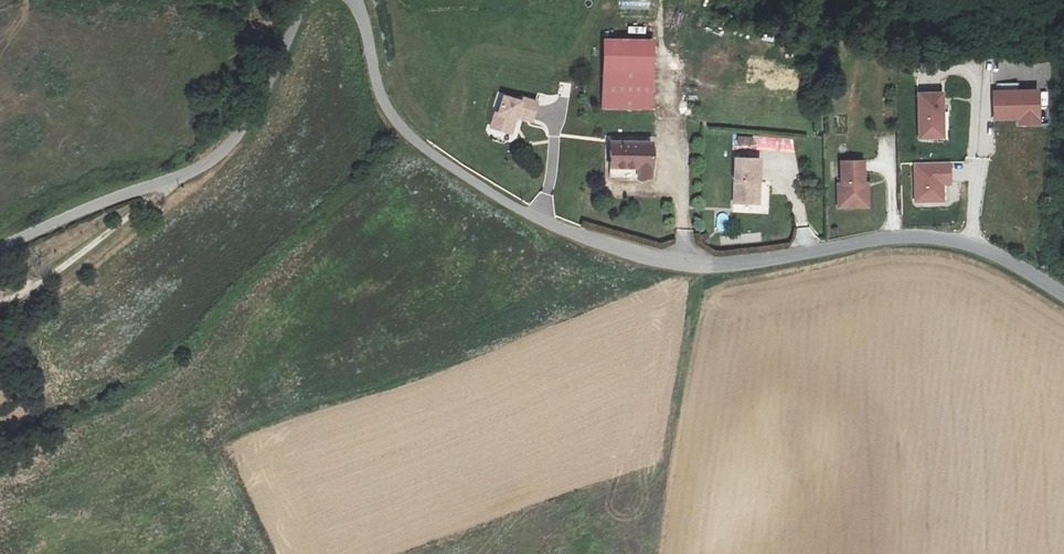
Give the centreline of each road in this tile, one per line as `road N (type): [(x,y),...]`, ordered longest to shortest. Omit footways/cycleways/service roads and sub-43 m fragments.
road 1 (unclassified): [(355,0),(382,98),(405,131),(497,197),(567,232),(679,266),(741,265),(884,239),(948,241),(1004,260),(1063,296)]
road 2 (unclassified): [(0,248),(216,157),(261,99),(307,0)]

